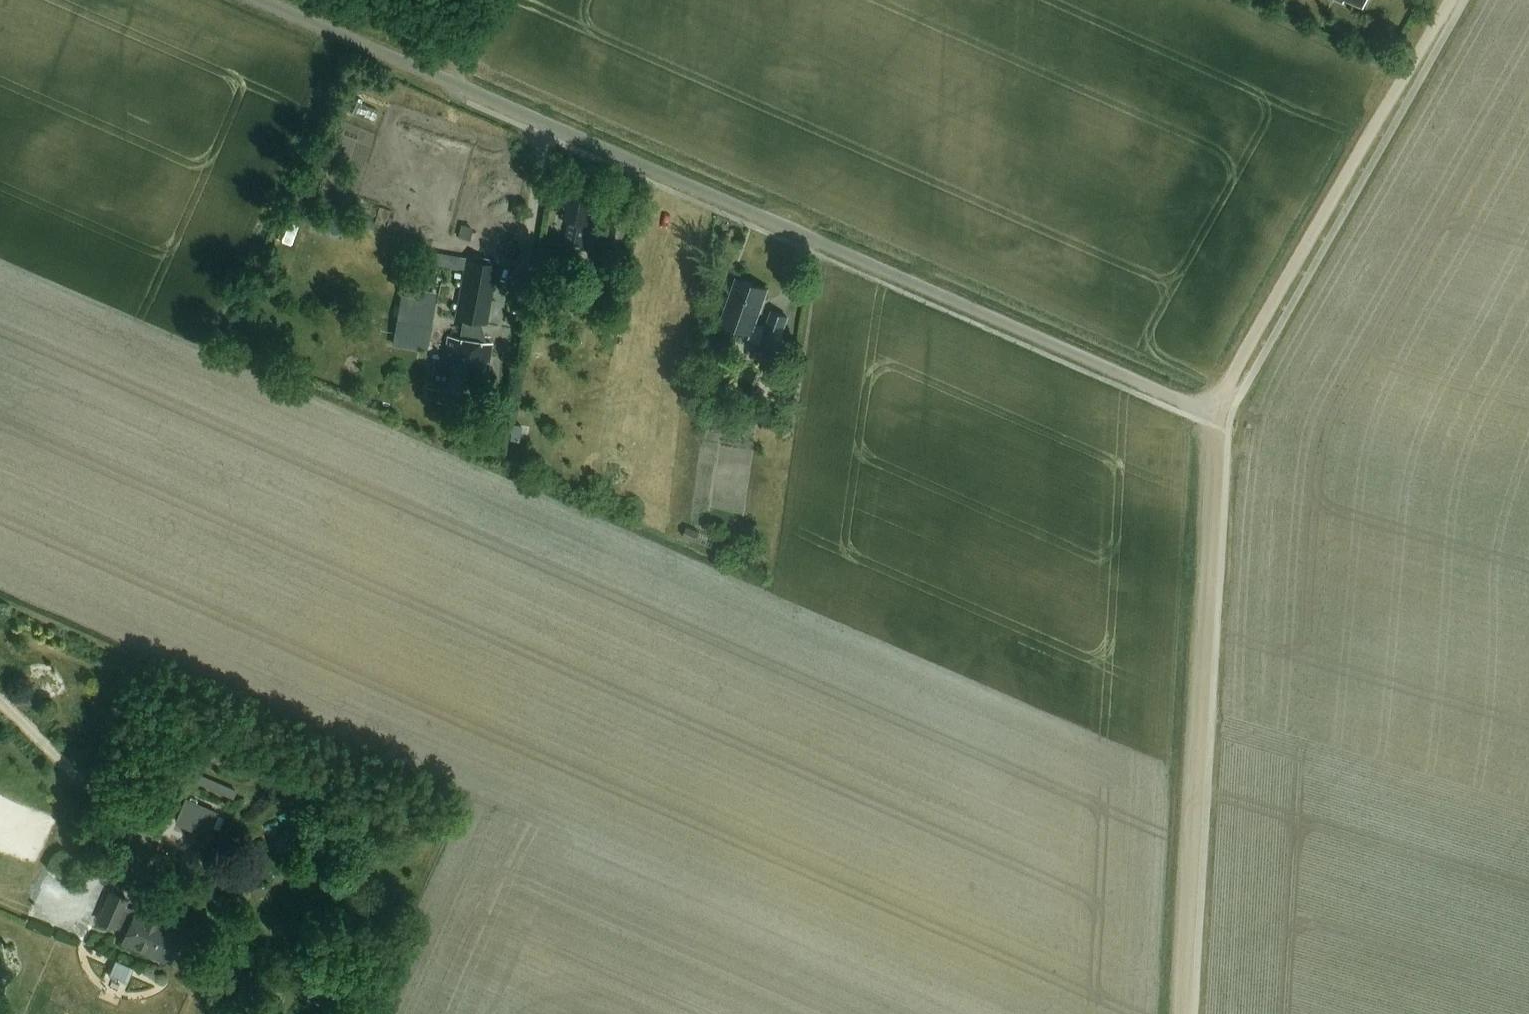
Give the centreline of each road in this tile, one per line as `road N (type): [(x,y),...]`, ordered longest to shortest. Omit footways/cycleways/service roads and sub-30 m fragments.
road 1 (unclassified): [(1215,416),(259,0)]
road 2 (track): [(1215,416),(1179,1013)]
road 3 (track): [(1215,416),(1450,0)]

